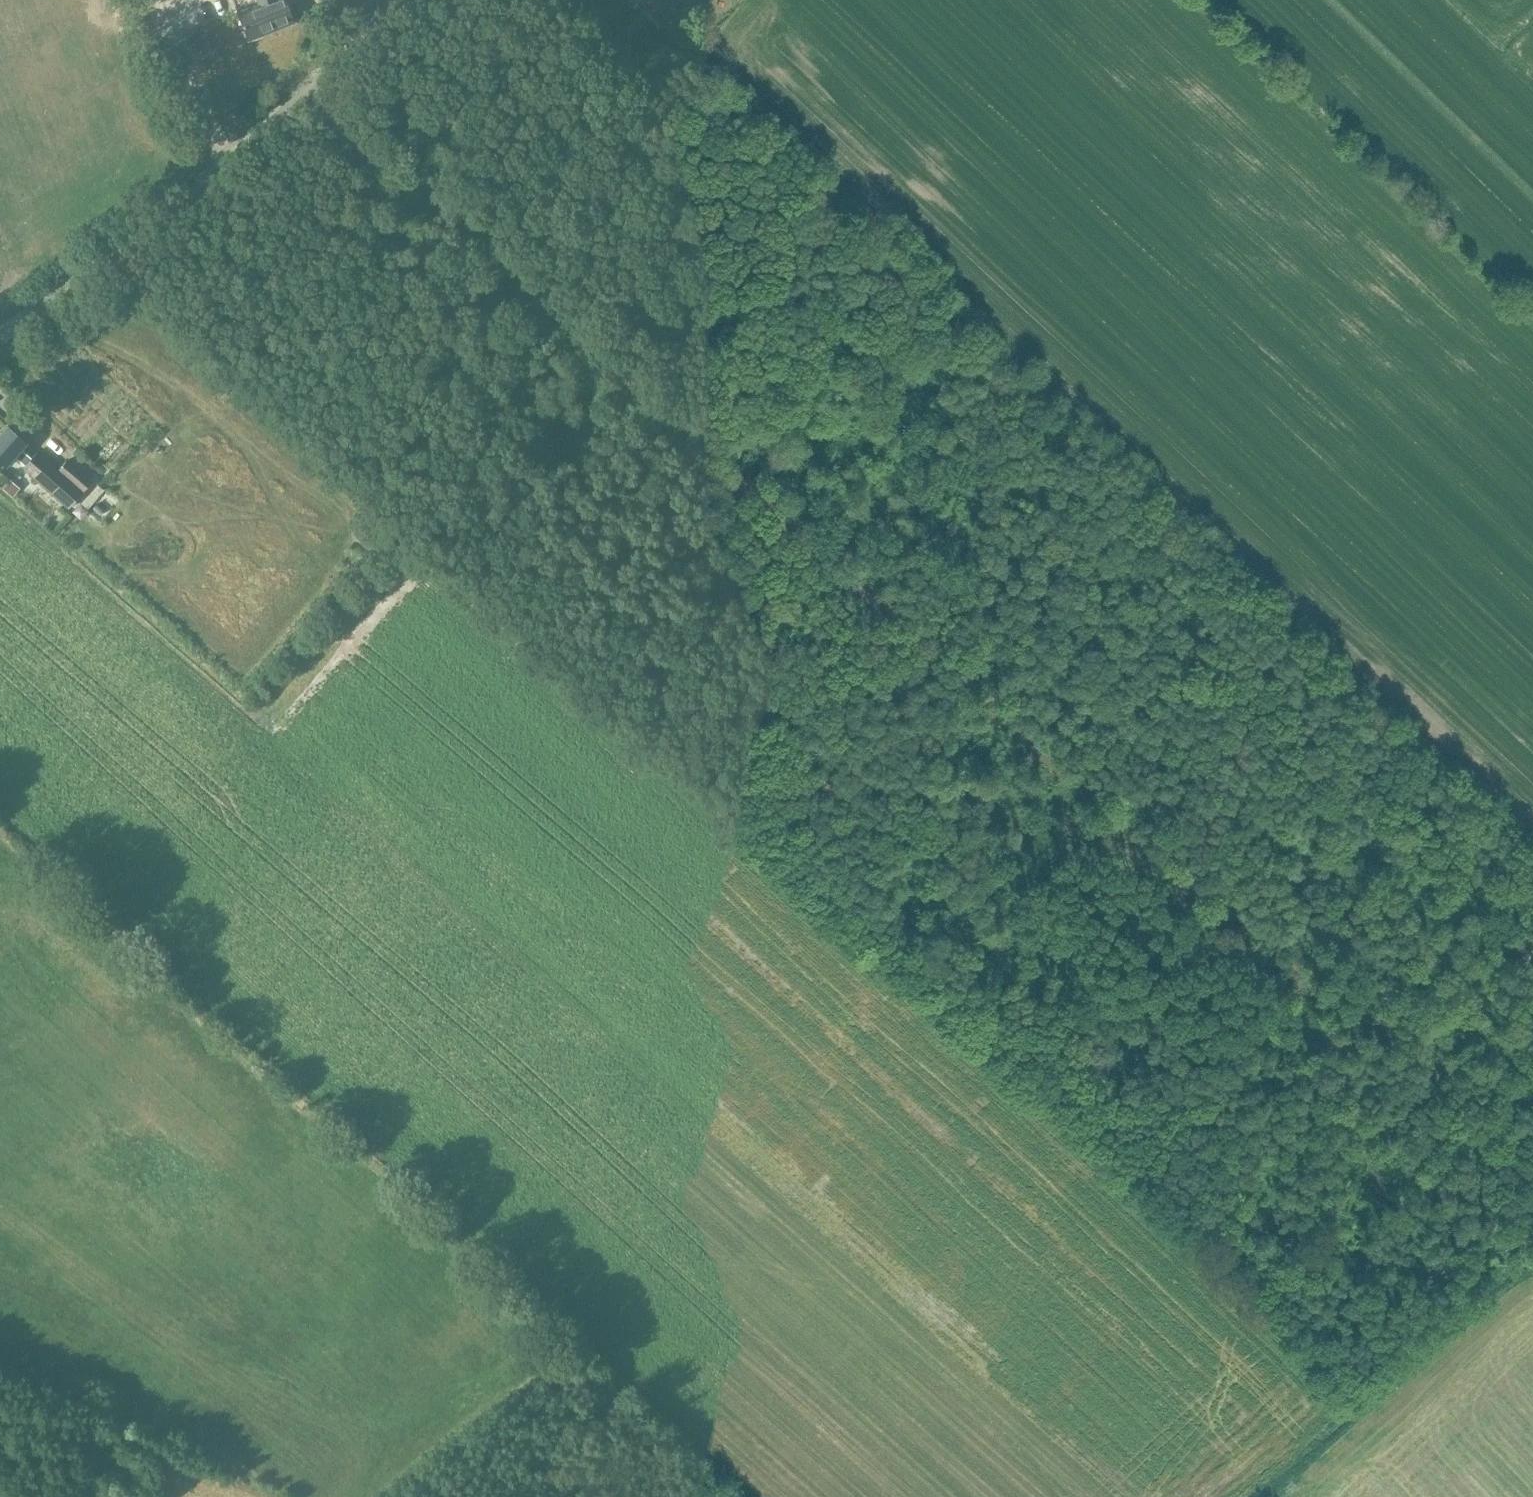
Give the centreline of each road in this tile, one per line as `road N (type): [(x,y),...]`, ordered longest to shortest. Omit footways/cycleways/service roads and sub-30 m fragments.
road 1 (unclassified): [(0,335),(156,224),(409,0)]

